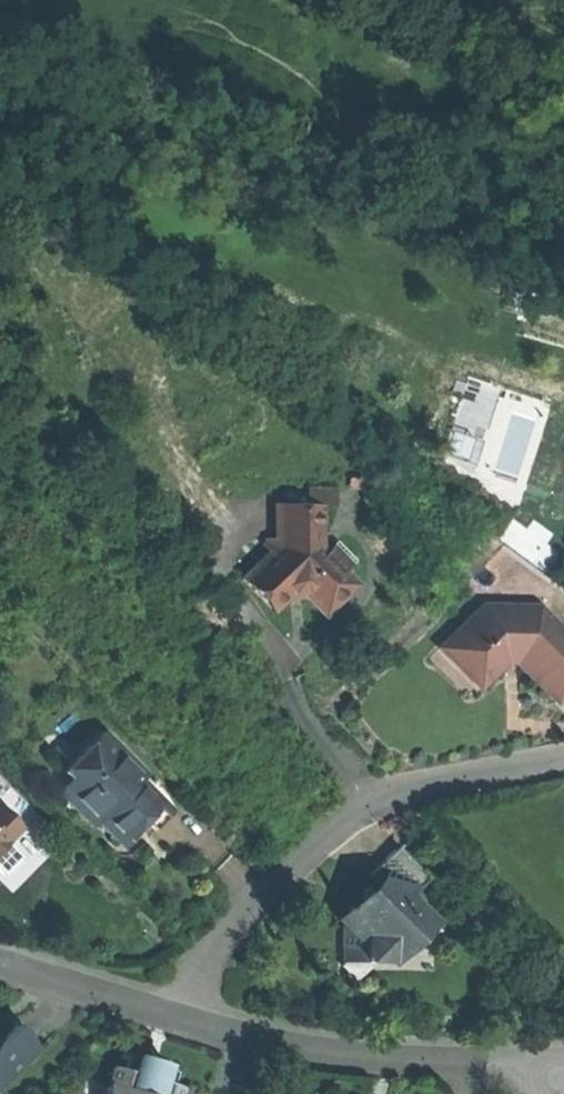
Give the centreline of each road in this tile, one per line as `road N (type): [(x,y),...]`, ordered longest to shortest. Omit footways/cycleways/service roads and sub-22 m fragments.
road 1 (residential): [(178,1022),(230,930),(342,819),(401,790),(563,759)]
road 2 (residential): [(178,1022),(323,1055),(563,1061)]
road 3 (residential): [(0,962),(178,1022)]

